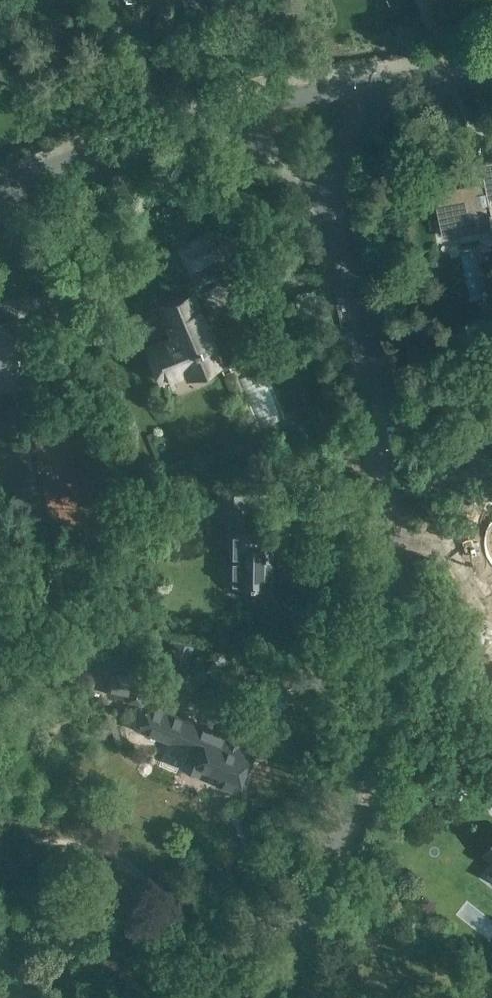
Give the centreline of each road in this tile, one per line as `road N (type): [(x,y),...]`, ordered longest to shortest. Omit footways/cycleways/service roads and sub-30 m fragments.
road 1 (residential): [(268,997),(312,896),(377,674),(374,416),(362,327),(328,211)]
road 2 (residential): [(0,193),(200,117)]
road 3 (residential): [(200,117),(374,79)]
road 4 (residential): [(200,117),(260,139),(298,166),(328,211)]
road 5 (residential): [(328,211),(334,135),(374,79)]
road 6 (residential): [(374,79),(491,48)]

